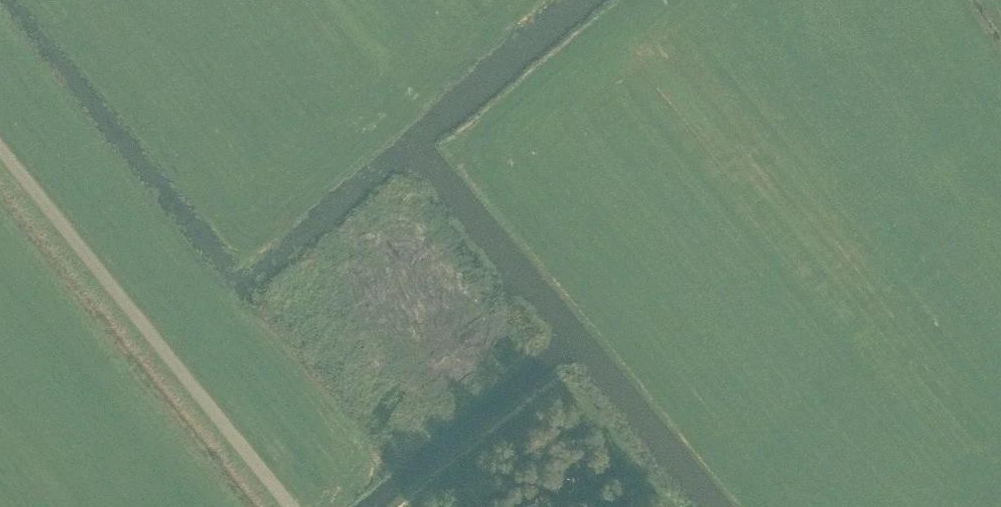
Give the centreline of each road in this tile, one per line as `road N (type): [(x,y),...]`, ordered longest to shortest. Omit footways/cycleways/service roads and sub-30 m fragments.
road 1 (unclassified): [(0,150),(291,506)]
road 2 (track): [(407,506),(559,386),(578,392),(668,506)]

